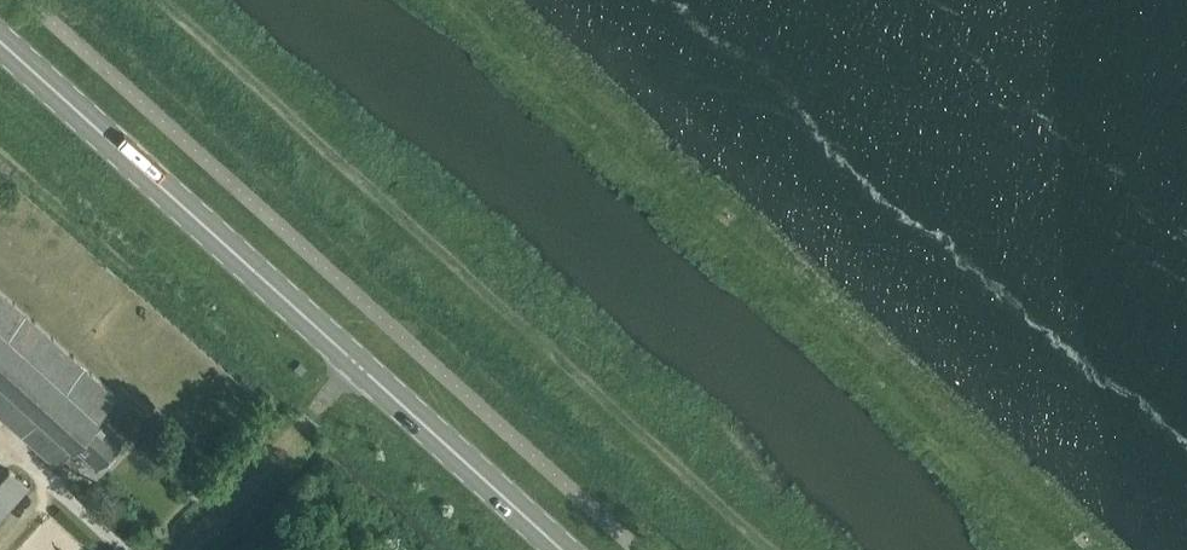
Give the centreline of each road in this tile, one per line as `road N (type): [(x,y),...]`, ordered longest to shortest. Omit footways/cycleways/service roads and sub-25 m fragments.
road 1 (track): [(775,549),(166,0)]
road 2 (track): [(453,0),(1061,549)]
road 3 (primary): [(562,549),(0,41)]

